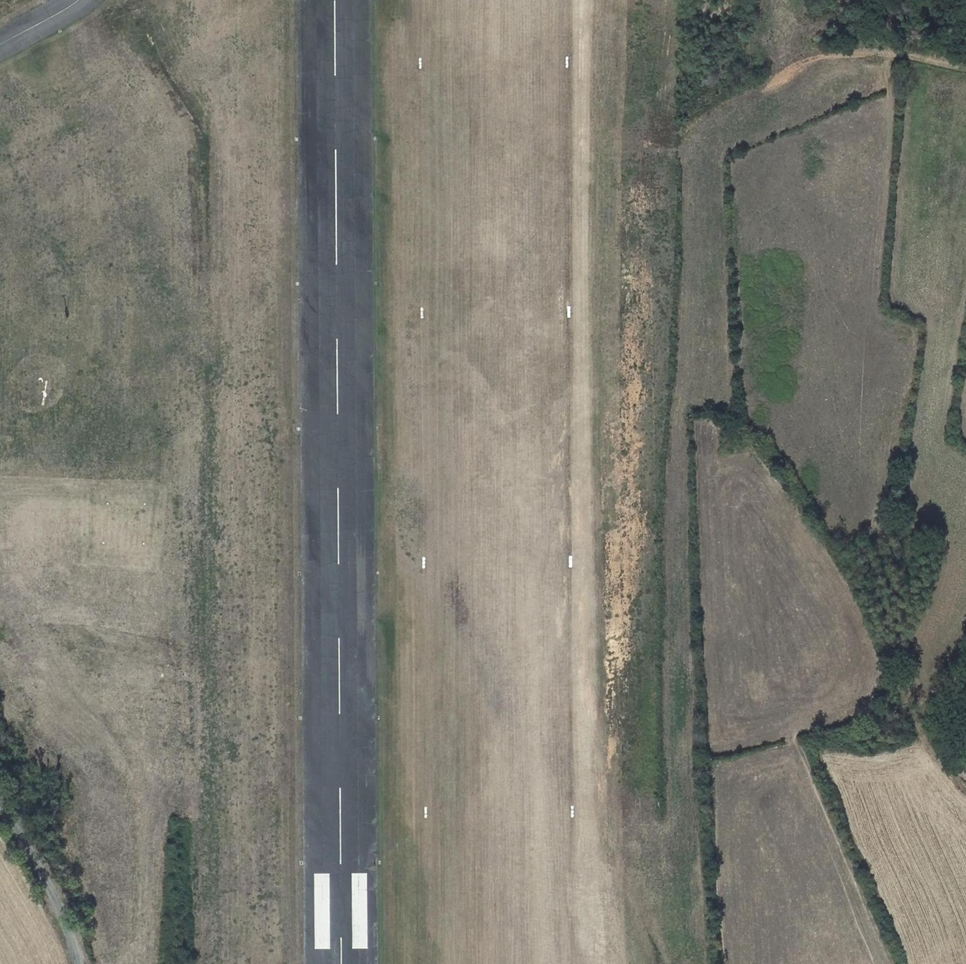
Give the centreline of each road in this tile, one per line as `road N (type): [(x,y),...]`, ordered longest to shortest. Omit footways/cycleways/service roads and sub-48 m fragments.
road 1 (track): [(787,70),(835,54),(965,66)]
road 2 (unclassified): [(80,963),(61,910),(0,805)]

